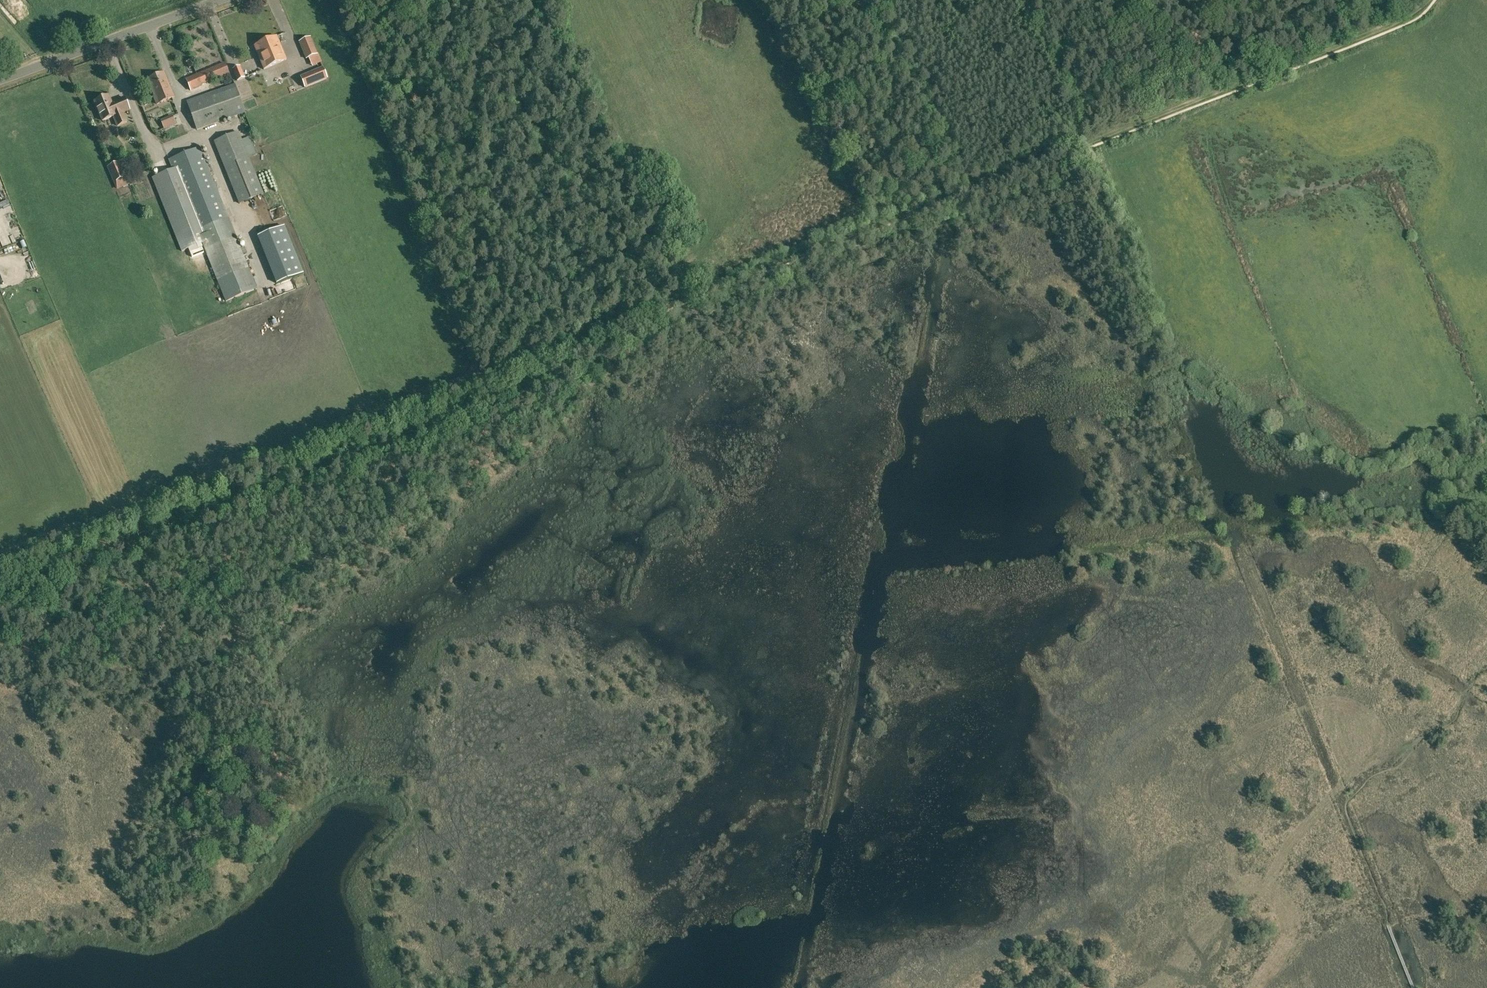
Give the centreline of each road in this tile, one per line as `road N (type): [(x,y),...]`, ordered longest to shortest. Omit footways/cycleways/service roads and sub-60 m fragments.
road 1 (track): [(0,563),(1381,29),(1426,0)]
road 2 (unclassified): [(0,81),(223,0)]

